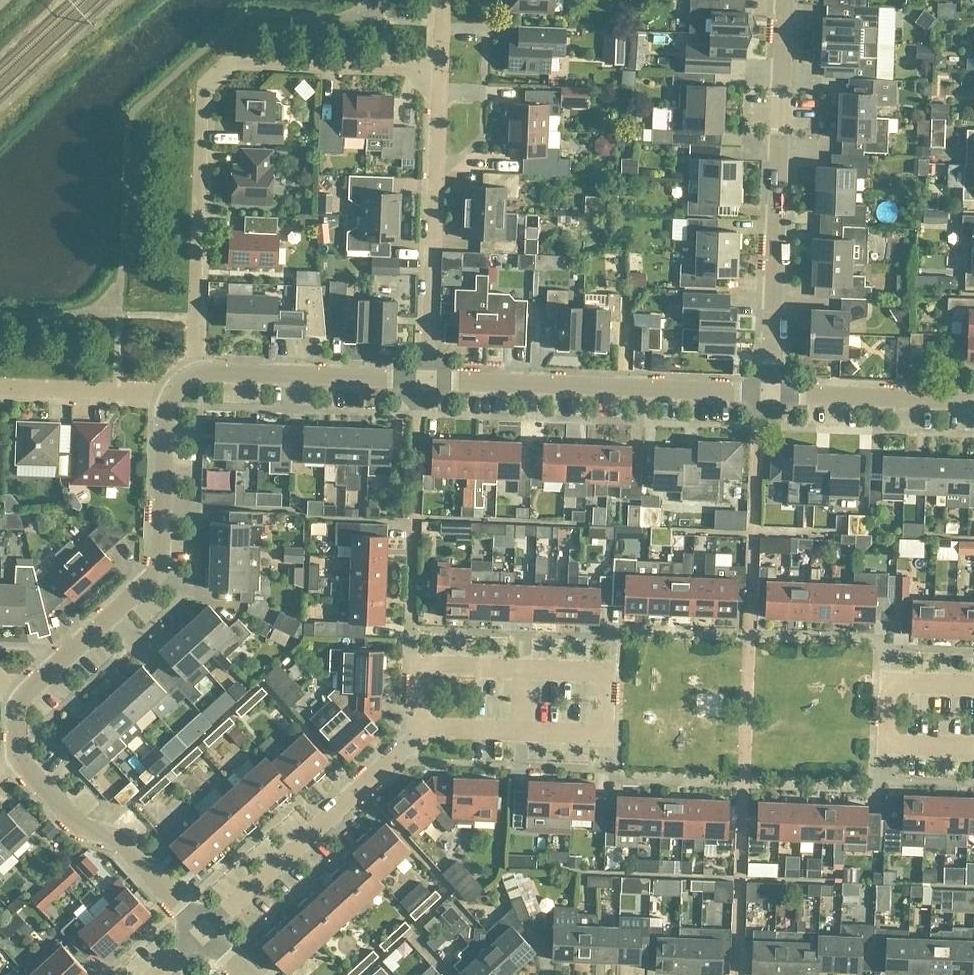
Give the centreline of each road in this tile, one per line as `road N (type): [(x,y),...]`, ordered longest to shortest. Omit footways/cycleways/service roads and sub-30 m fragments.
road 1 (residential): [(192,378),(205,91),(217,75),(234,67),(439,68)]
road 2 (residential): [(416,731),(419,668),(609,675),(607,739),(517,735)]
road 3 (unclassified): [(771,396),(786,0)]
road 4 (unclassified): [(172,395),(156,575),(20,702)]
road 5 (unclassified): [(771,396),(428,383)]
road 6 (residential): [(428,383),(439,68)]
road 7 (residential): [(202,936),(394,763),(416,731)]
road 8 (unclassified): [(18,758),(78,825),(118,841),(202,936)]
road 9 (residential): [(973,753),(883,749),(885,687),(973,690)]
road 10 (unclassified): [(428,383),(192,378)]
road 11 (unclassified): [(973,404),(771,396)]
road 12 (residential): [(0,388),(172,395)]

